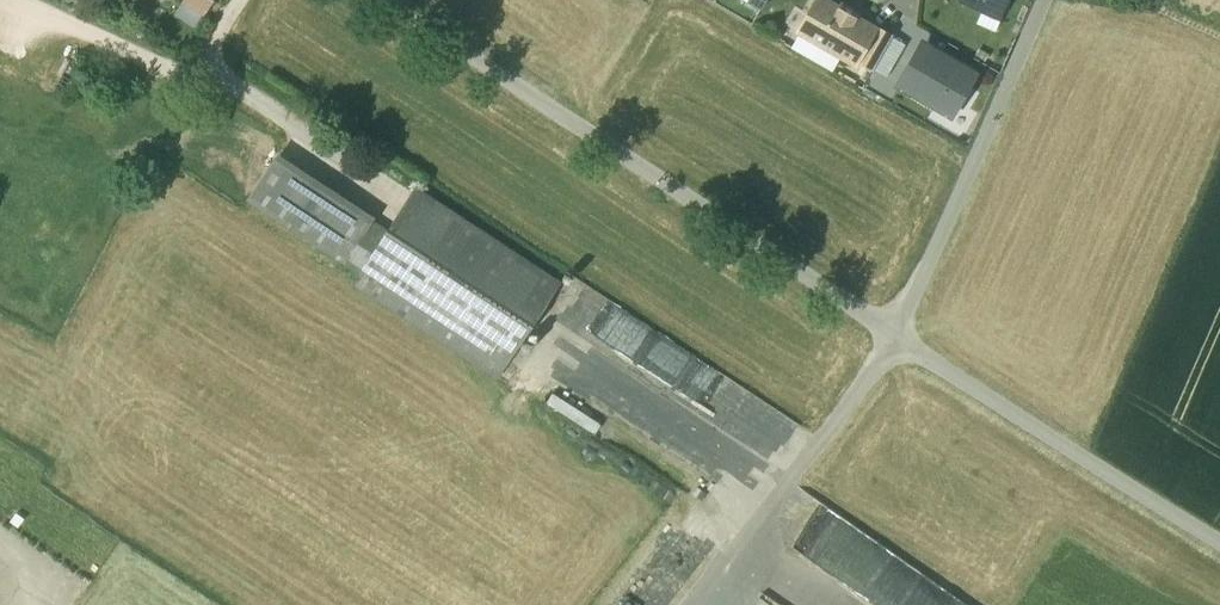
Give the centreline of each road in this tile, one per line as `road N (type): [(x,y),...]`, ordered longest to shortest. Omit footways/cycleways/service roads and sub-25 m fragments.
road 1 (track): [(384,0),(900,339)]
road 2 (track): [(900,339),(1044,0)]
road 3 (track): [(694,604),(900,339)]
road 4 (track): [(16,0),(166,73),(189,73),(239,0)]
road 5 (track): [(405,205),(202,60)]

